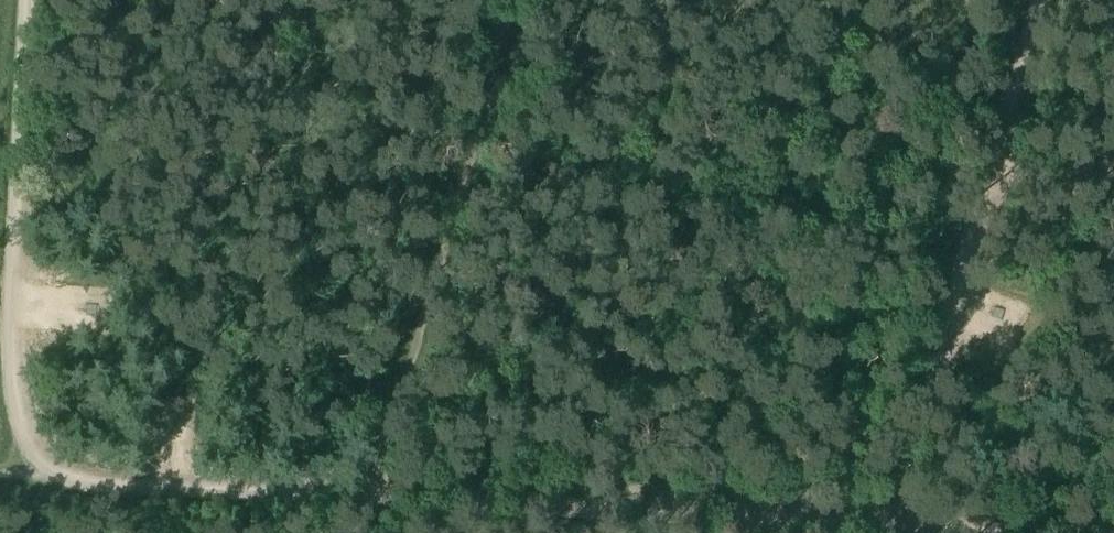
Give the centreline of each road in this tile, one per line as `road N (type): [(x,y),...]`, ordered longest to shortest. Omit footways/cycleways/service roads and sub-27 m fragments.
road 1 (track): [(1036,0),(894,519)]
road 2 (track): [(372,487),(504,0)]
road 3 (track): [(1113,167),(994,173)]

